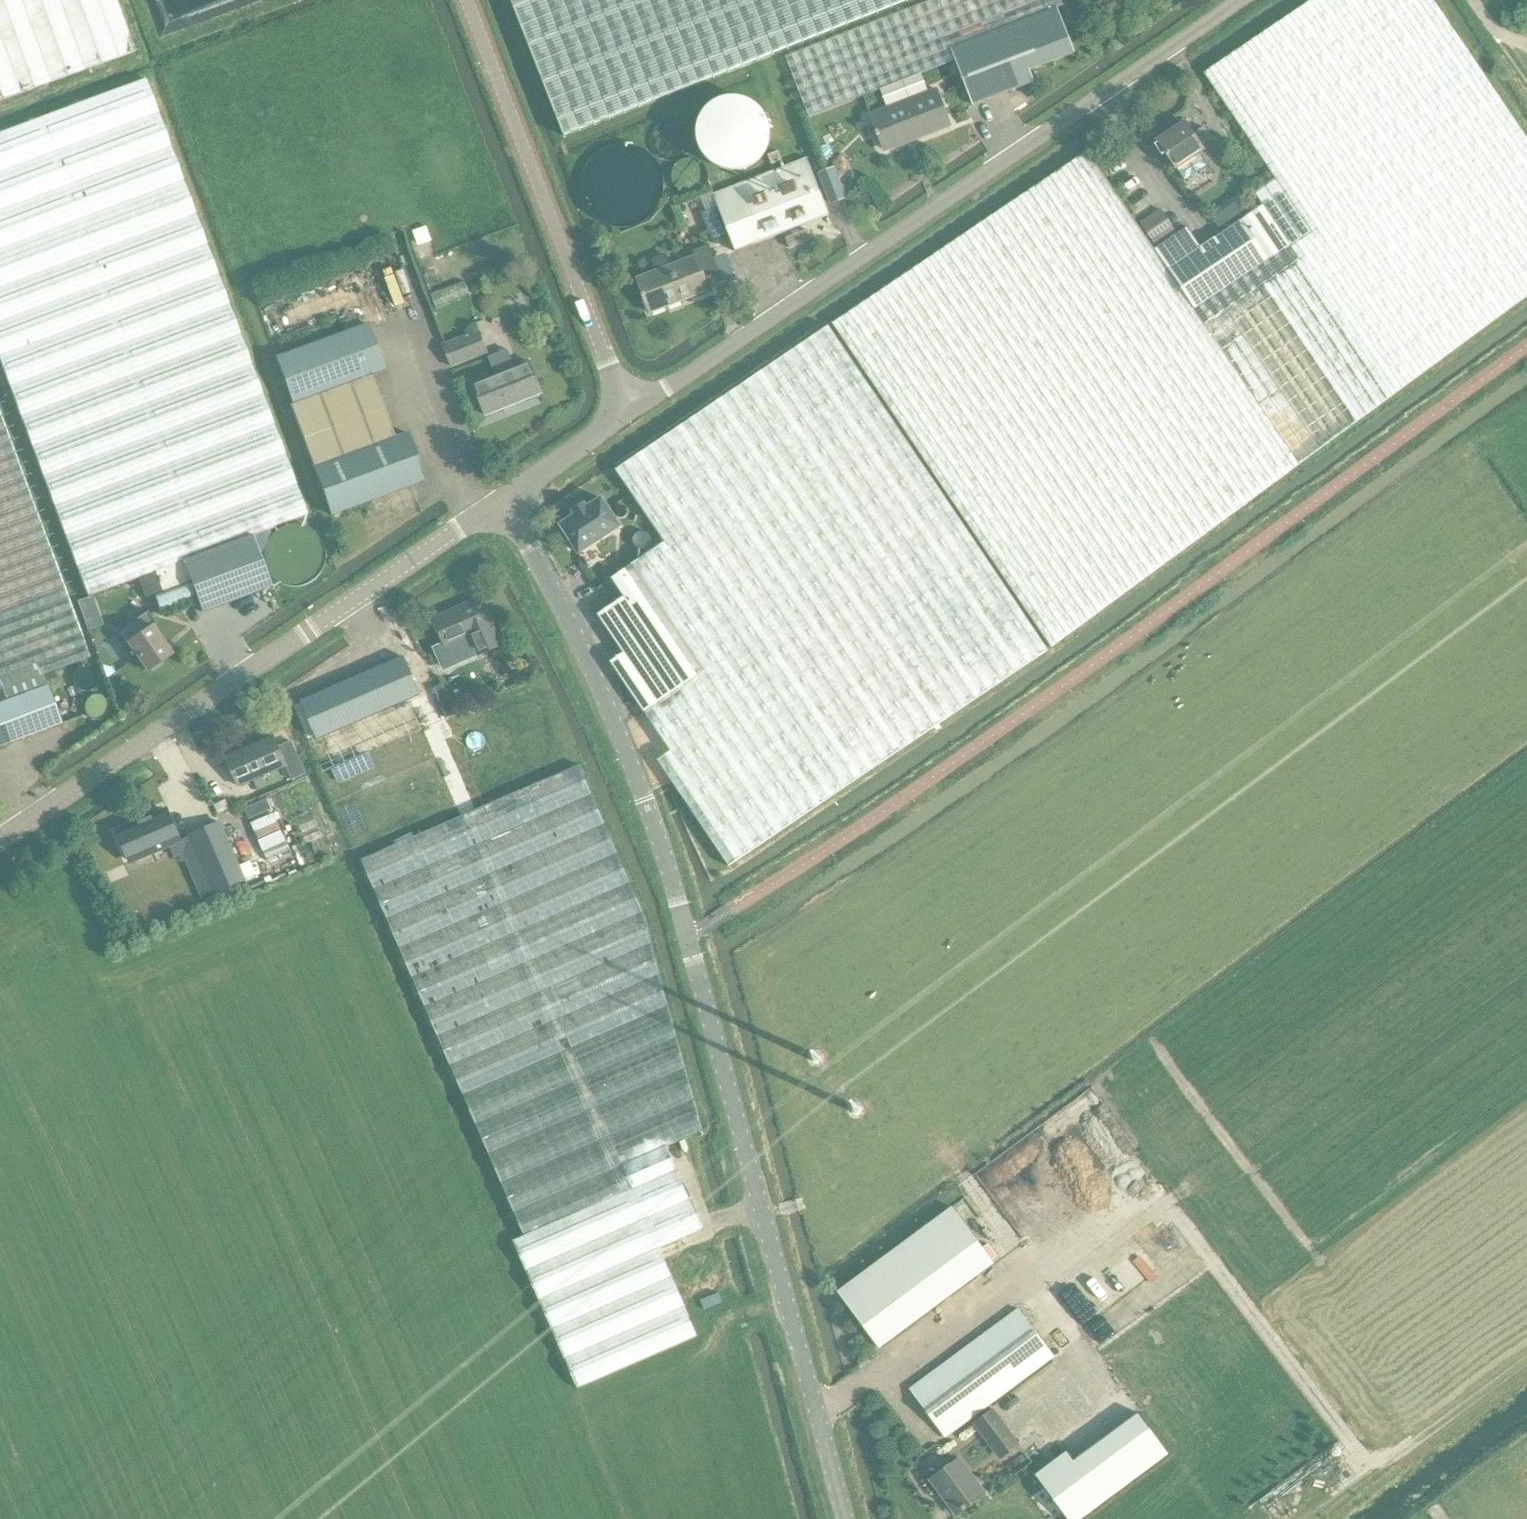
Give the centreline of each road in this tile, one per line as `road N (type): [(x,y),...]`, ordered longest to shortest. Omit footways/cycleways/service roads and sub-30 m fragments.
road 1 (unclassified): [(847,1518),(644,793),(590,665),(504,499)]
road 2 (residential): [(627,413),(1245,0)]
road 3 (unclassified): [(0,841),(504,499)]
road 4 (unclassified): [(627,413),(466,0)]
road 5 (unclassified): [(504,499),(627,413)]

